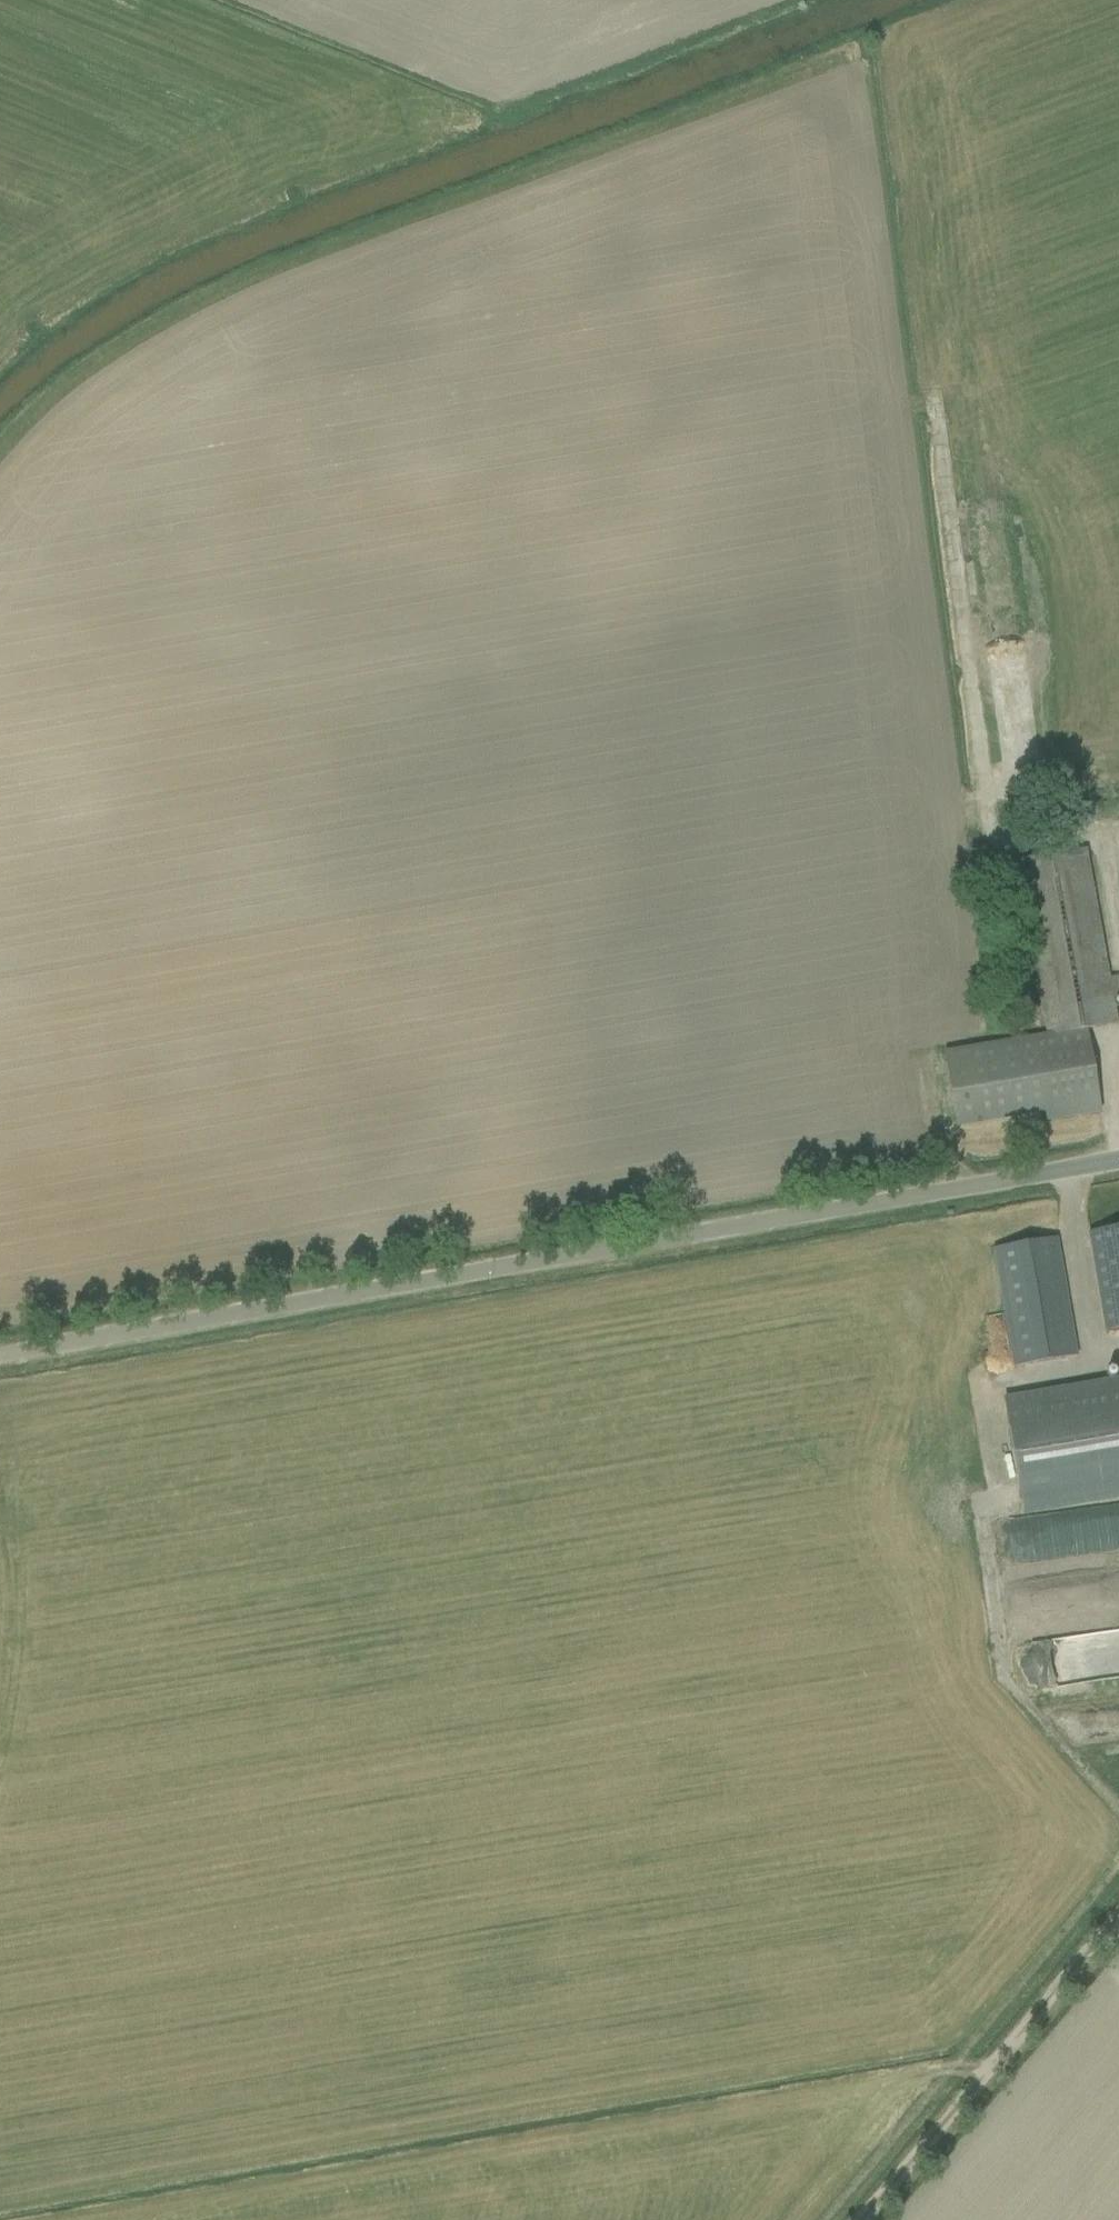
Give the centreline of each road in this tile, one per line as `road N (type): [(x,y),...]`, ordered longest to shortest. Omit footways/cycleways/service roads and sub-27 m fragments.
road 1 (unclassified): [(0,1357),(1118,1154)]

